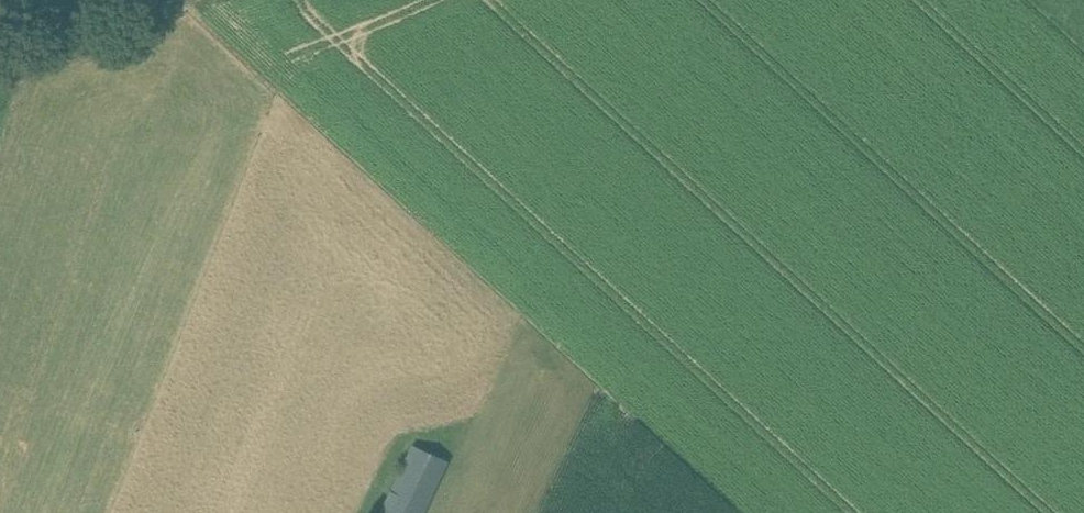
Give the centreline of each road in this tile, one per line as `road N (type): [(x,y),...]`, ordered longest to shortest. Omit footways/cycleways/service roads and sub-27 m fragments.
road 1 (track): [(0,27),(127,0)]

